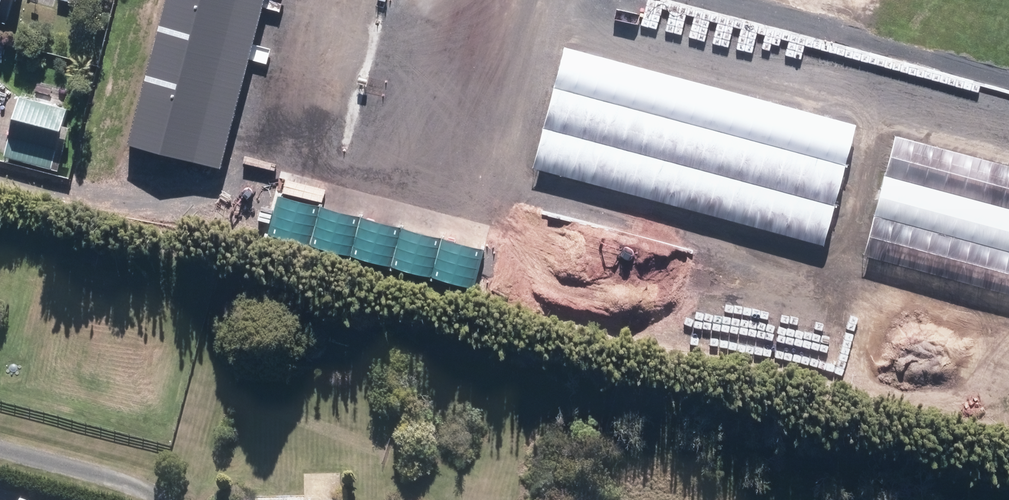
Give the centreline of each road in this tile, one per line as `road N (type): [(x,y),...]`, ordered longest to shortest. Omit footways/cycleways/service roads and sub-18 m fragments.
road 1 (track): [(539,26),(491,187),(471,202),(434,208),(313,170),(303,117),(335,0)]
road 2 (track): [(1008,307),(498,173)]
road 3 (track): [(1008,153),(539,26),(546,0)]
road 4 (track): [(0,449),(161,488),(170,499)]
road 5 (track): [(882,118),(844,261)]

